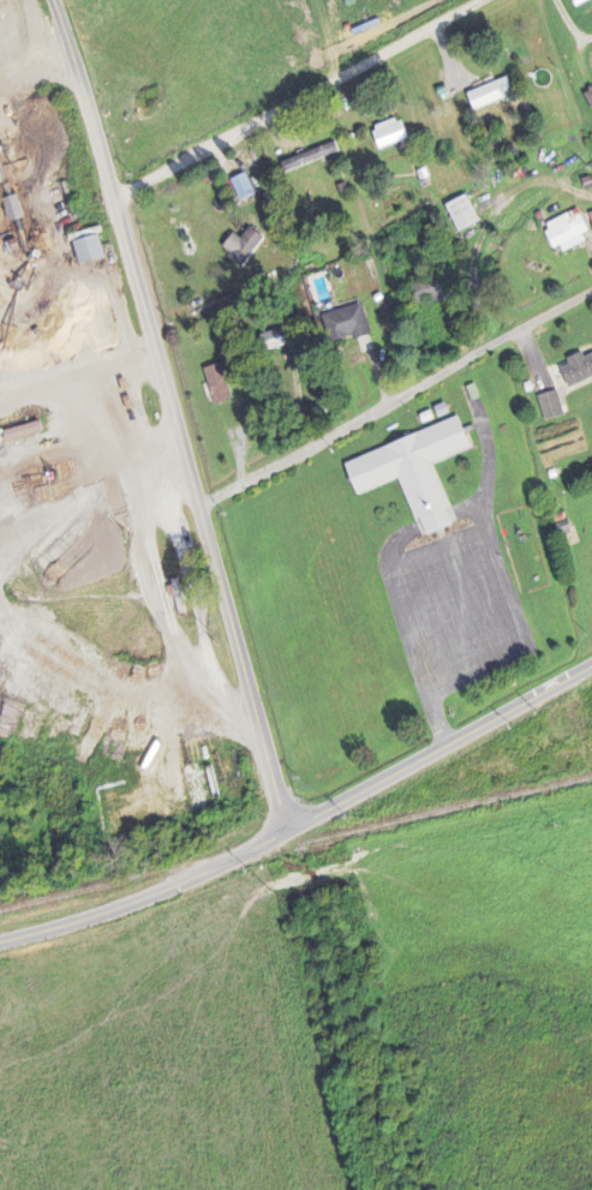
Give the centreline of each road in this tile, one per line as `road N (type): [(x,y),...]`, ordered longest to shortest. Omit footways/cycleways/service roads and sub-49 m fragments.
road 1 (residential): [(287,830),(175,389),(56,0)]
road 2 (tertiary): [(0,936),(121,904),(228,860),(591,664)]
road 3 (residential): [(204,504),(591,291)]
road 4 (residential): [(481,0),(116,196)]

